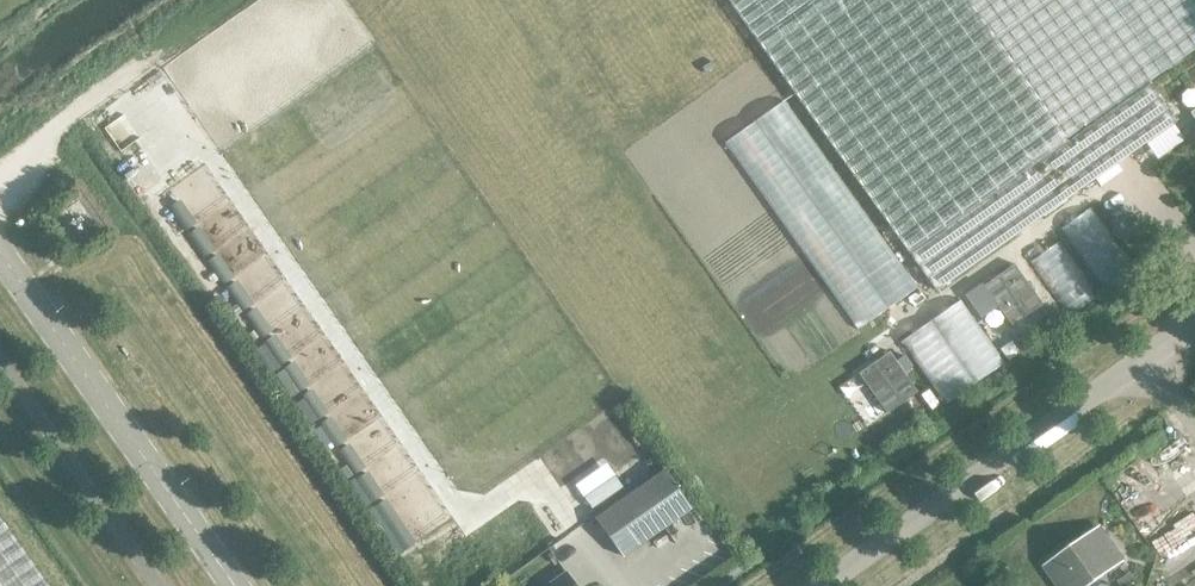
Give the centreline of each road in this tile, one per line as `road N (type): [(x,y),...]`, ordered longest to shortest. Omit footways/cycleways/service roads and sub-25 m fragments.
road 1 (unclassified): [(824,585),(1194,325)]
road 2 (tertiary): [(230,585),(0,260)]

